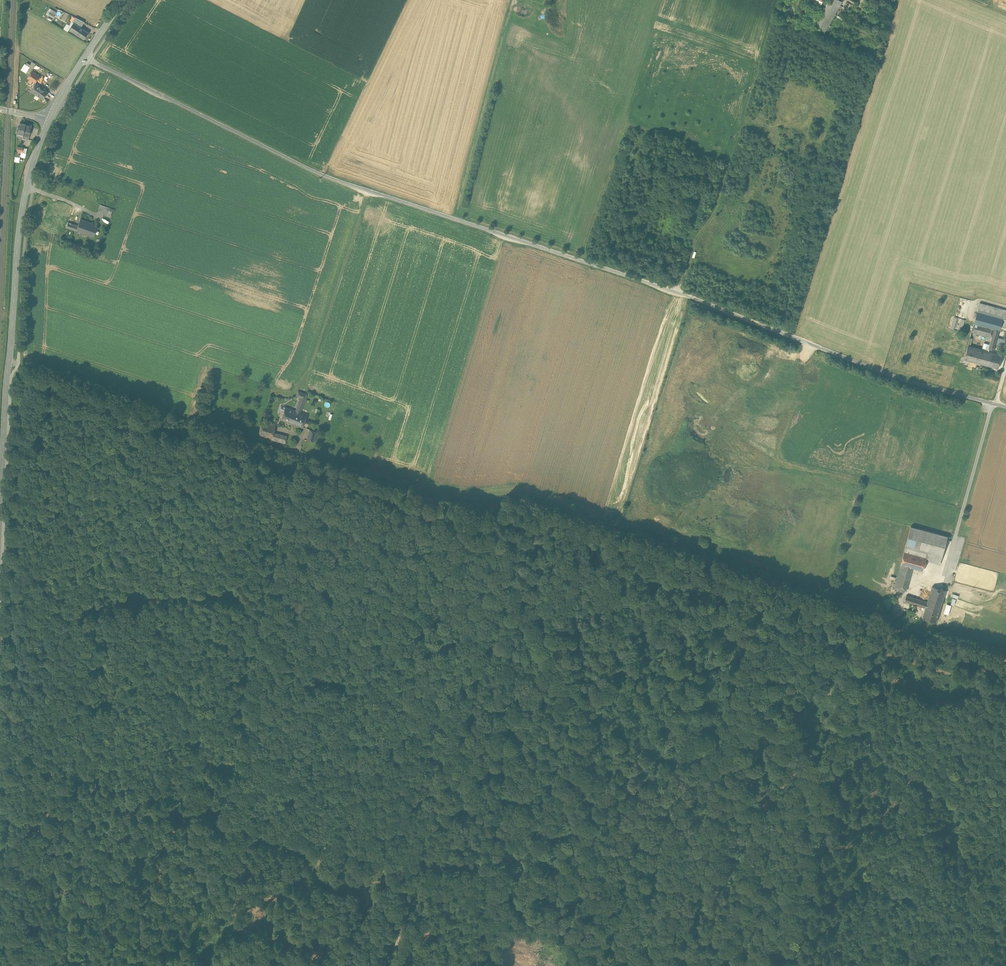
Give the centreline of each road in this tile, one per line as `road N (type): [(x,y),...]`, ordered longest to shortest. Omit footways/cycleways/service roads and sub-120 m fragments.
road 1 (track): [(1005,699),(16,370)]
road 2 (unclassified): [(84,57),(326,176),(698,300),(905,381),(1005,407)]
road 3 (track): [(23,373),(3,965)]
road 4 (track): [(416,885),(40,718),(9,717)]
road 5 (tertiary): [(0,507),(21,224),(49,120)]
road 6 (track): [(416,885),(534,541)]
road 7 (track): [(683,965),(416,885)]
road 8 (track): [(370,192),(308,377)]

